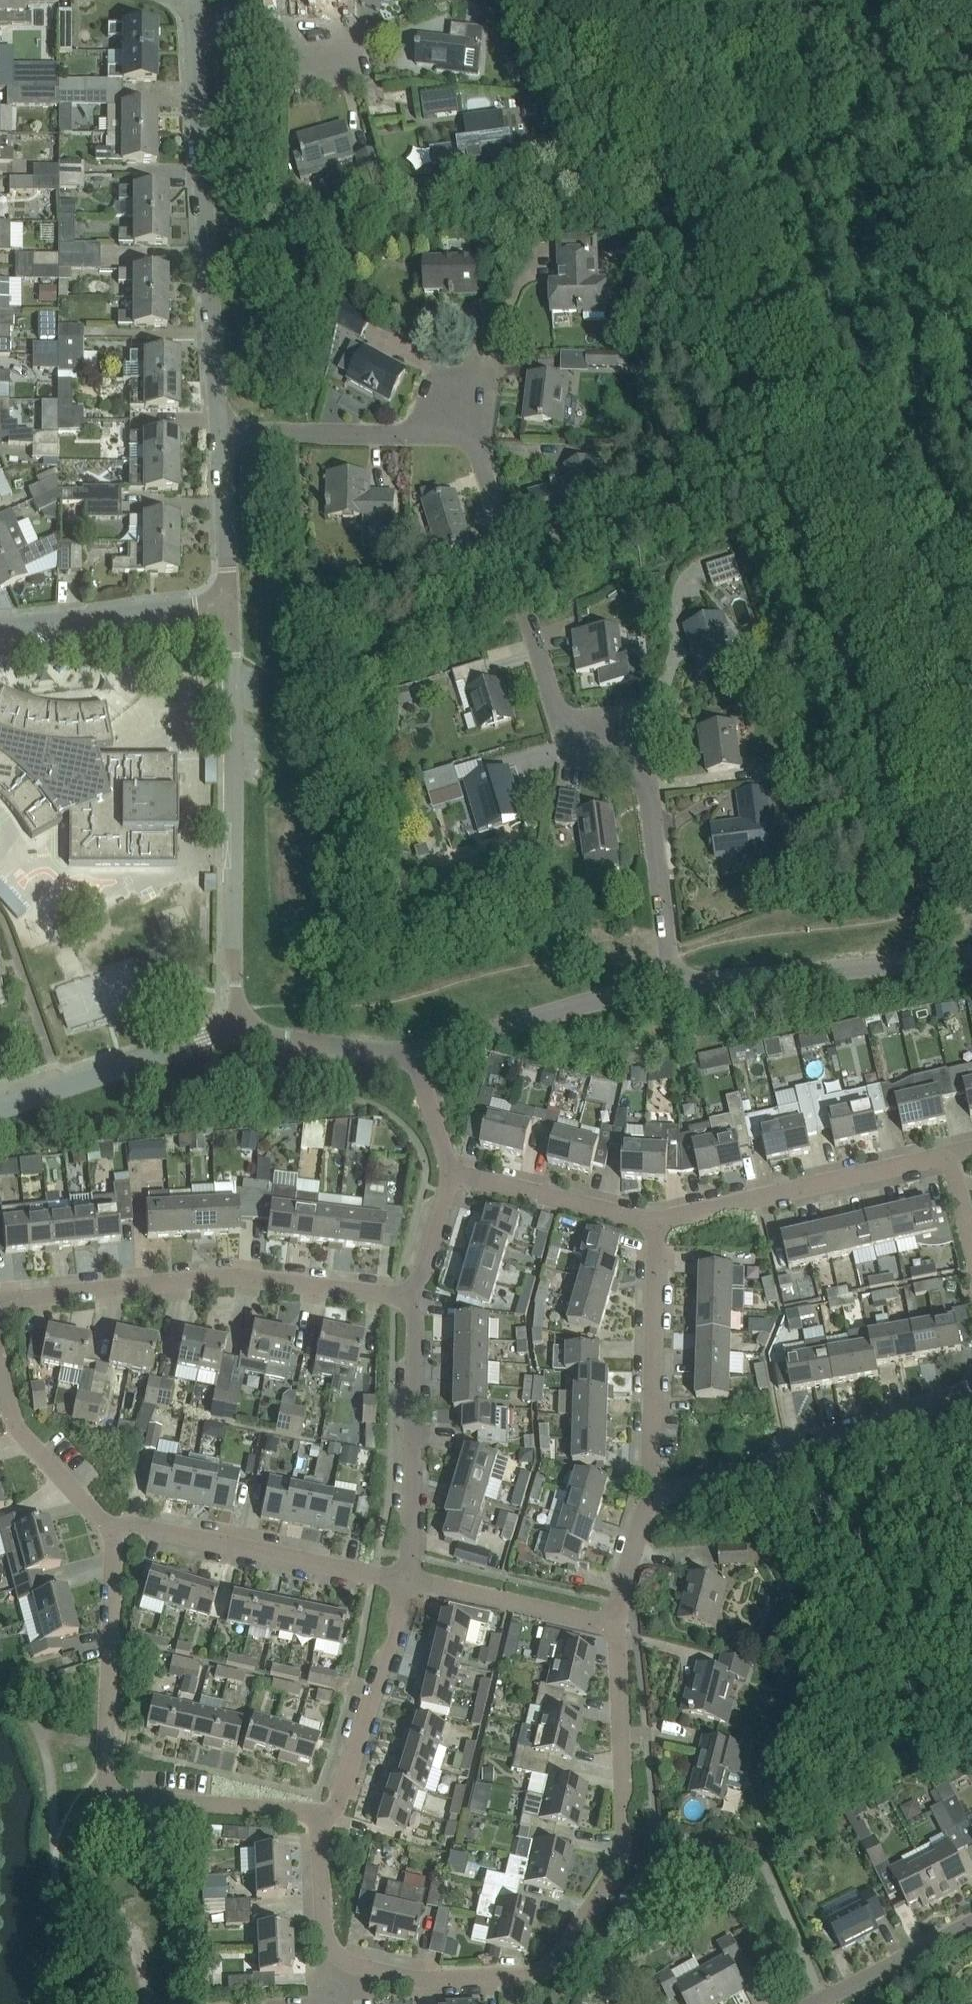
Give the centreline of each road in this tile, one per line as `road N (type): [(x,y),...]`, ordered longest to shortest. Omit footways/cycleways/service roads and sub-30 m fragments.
road 1 (unclassified): [(971,819),(792,394),(601,0)]
road 2 (residential): [(671,988),(647,794),(630,755),(567,727),(524,606),(488,460),(476,442),(460,438)]
road 3 (residential): [(350,1965),(420,1980),(530,1975),(552,1965),(584,1926),(623,1846),(618,1627)]
road 4 (residential): [(229,604),(237,1031)]
road 5 (residential): [(221,436),(194,25)]
road 6 (residential): [(407,1298),(225,1277),(0,1302)]
road 7 (residential): [(655,1500),(971,1392)]
road 8 (unclassified): [(671,988),(971,952)]
road 9 (residential): [(407,1577),(111,1523)]
road 10 (residential): [(658,1223),(726,1201),(950,1156)]
road 11 (residential): [(407,1577),(417,1322),(407,1298)]
road 12 (residential): [(109,1804),(111,1523)]
road 13 (residential): [(655,1500),(658,1223)]
road 14 (unclassified): [(414,1053),(671,988)]
road 15 (residential): [(319,1811),(336,1807),(407,1577)]
road 16 (unclassified): [(0,1107),(237,1031)]
road 17 (residential): [(460,438),(221,436)]
road 18 (residential): [(0,625),(229,604)]
road 19 (residential): [(618,1627),(407,1577)]
road 20 (residential): [(449,1169),(658,1223)]
road 21 (residential): [(109,1804),(319,1811)]
road 22 (residential): [(111,1523),(39,1456),(0,1384)]
road 23 (residential): [(809,2003),(971,1926)]
road 24 (unclassified): [(237,1031),(356,1052),(414,1053)]
road 25 (residential): [(229,604),(221,436)]
road 26 (residential): [(350,1965),(327,1945),(319,1811)]
road 27 (residential): [(407,1298),(422,1273),(449,1169)]
road 28 (residential): [(618,1627),(640,1523),(655,1500)]
road 29 (residential): [(325,38),(194,25)]
road 30 (residential): [(449,1169),(414,1053)]

